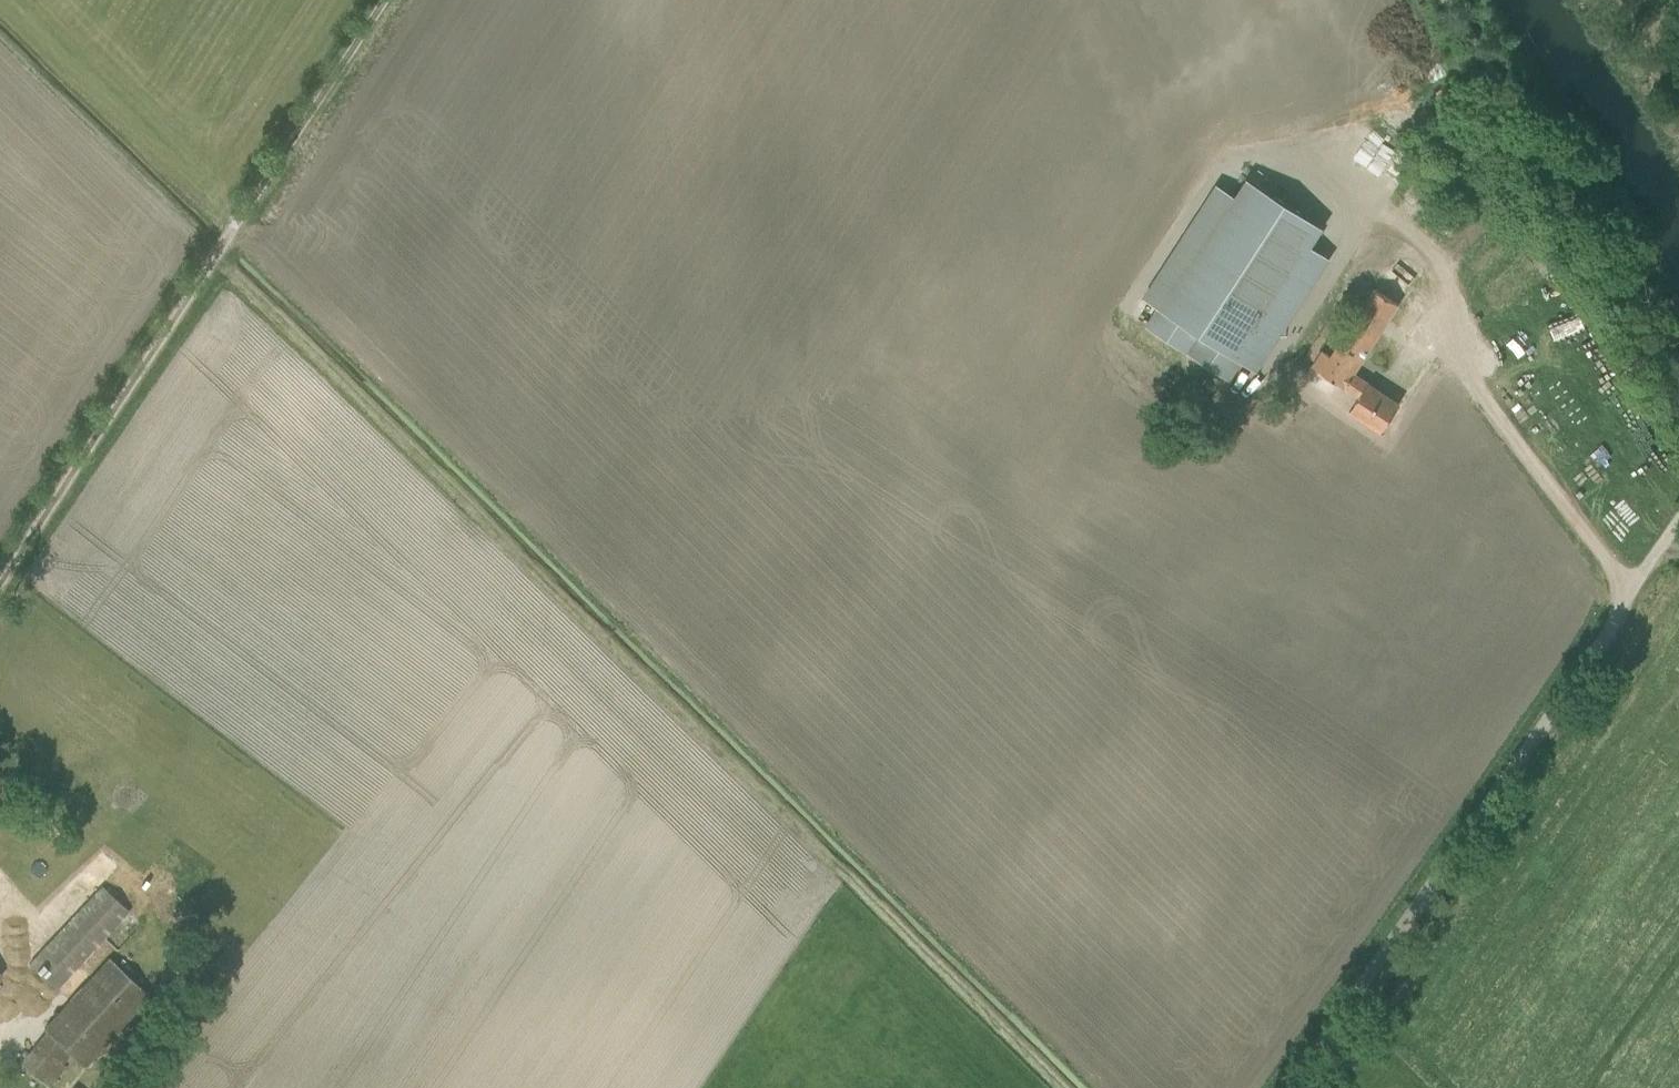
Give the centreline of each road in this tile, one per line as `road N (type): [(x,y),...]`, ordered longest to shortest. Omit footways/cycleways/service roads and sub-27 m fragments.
road 1 (track): [(385,0),(0,588)]
road 2 (unclassified): [(1631,594),(1289,1087)]
road 3 (track): [(1678,387),(1436,0)]

